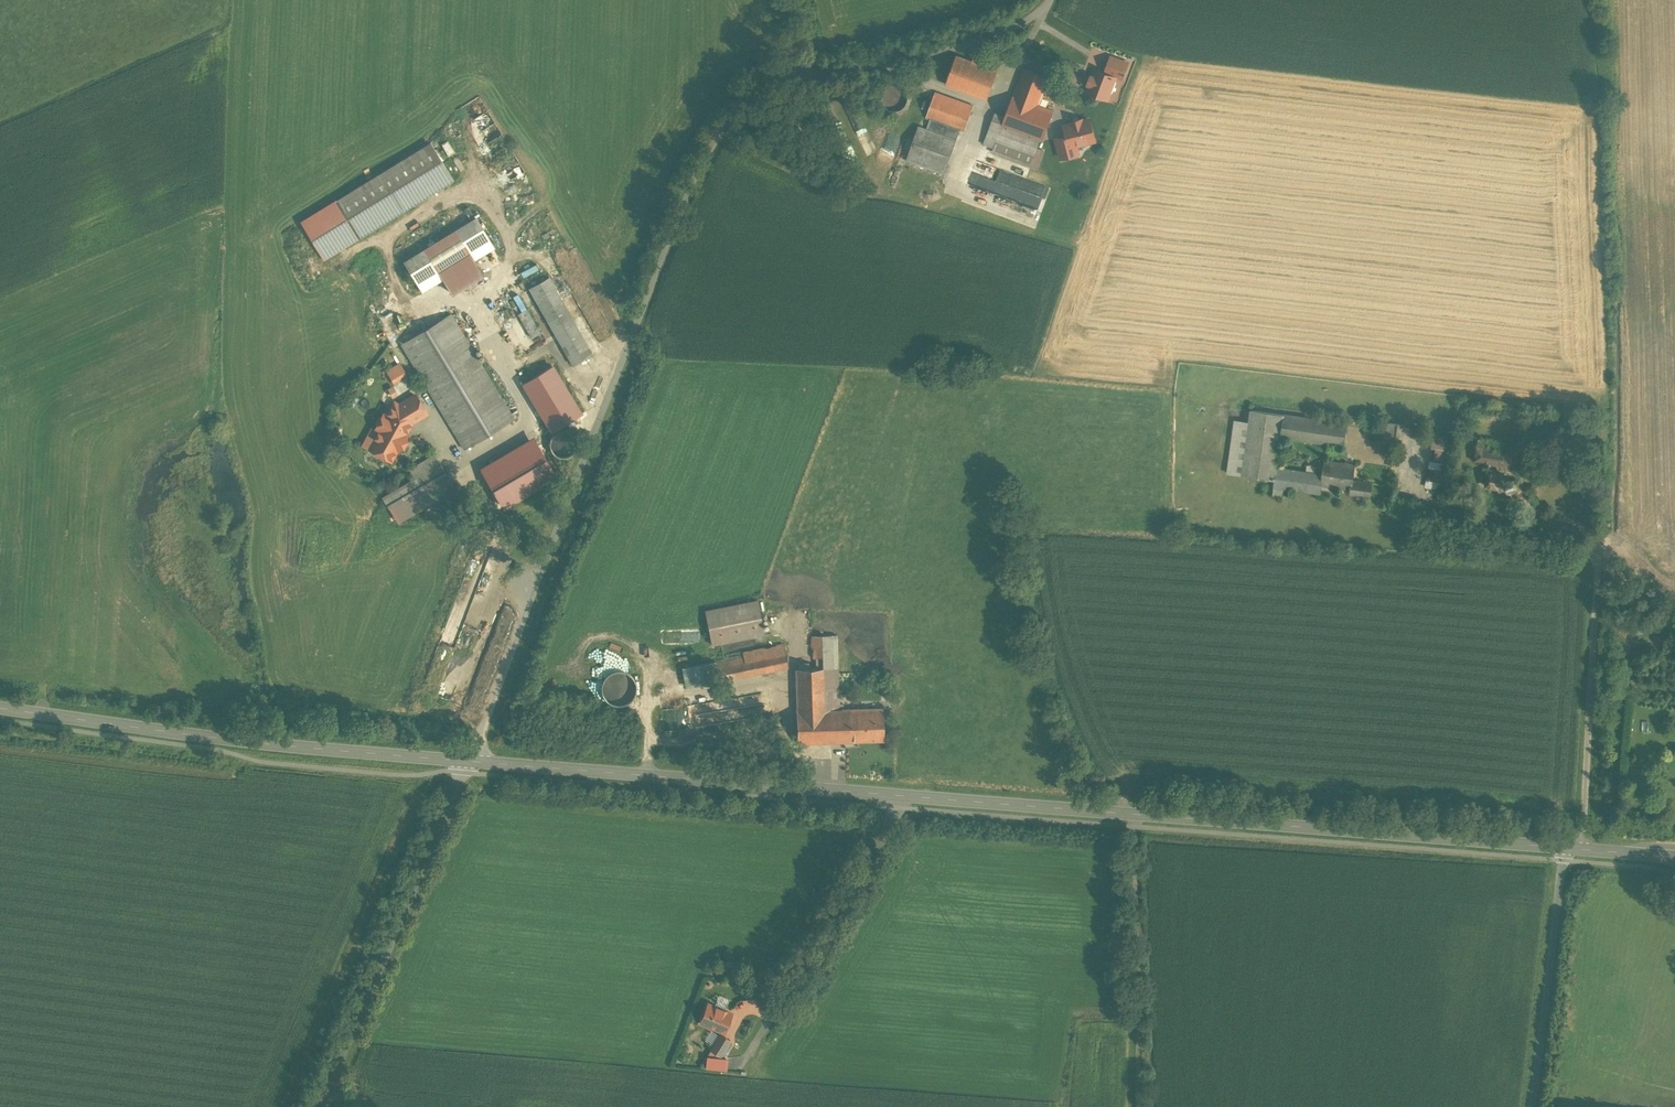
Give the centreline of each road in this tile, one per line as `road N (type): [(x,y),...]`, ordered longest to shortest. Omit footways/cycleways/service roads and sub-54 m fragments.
road 1 (secondary): [(1564,849),(469,761)]
road 2 (unclassified): [(1048,0),(1035,17),(984,41),(800,76),(763,90),(728,122),(685,201),(469,761)]
road 3 (secondary): [(469,761),(0,709)]
road 4 (unclassified): [(322,1106),(469,761)]
road 5 (track): [(1136,814),(1138,1106)]
road 6 (unclassified): [(1534,1106),(1564,849)]

